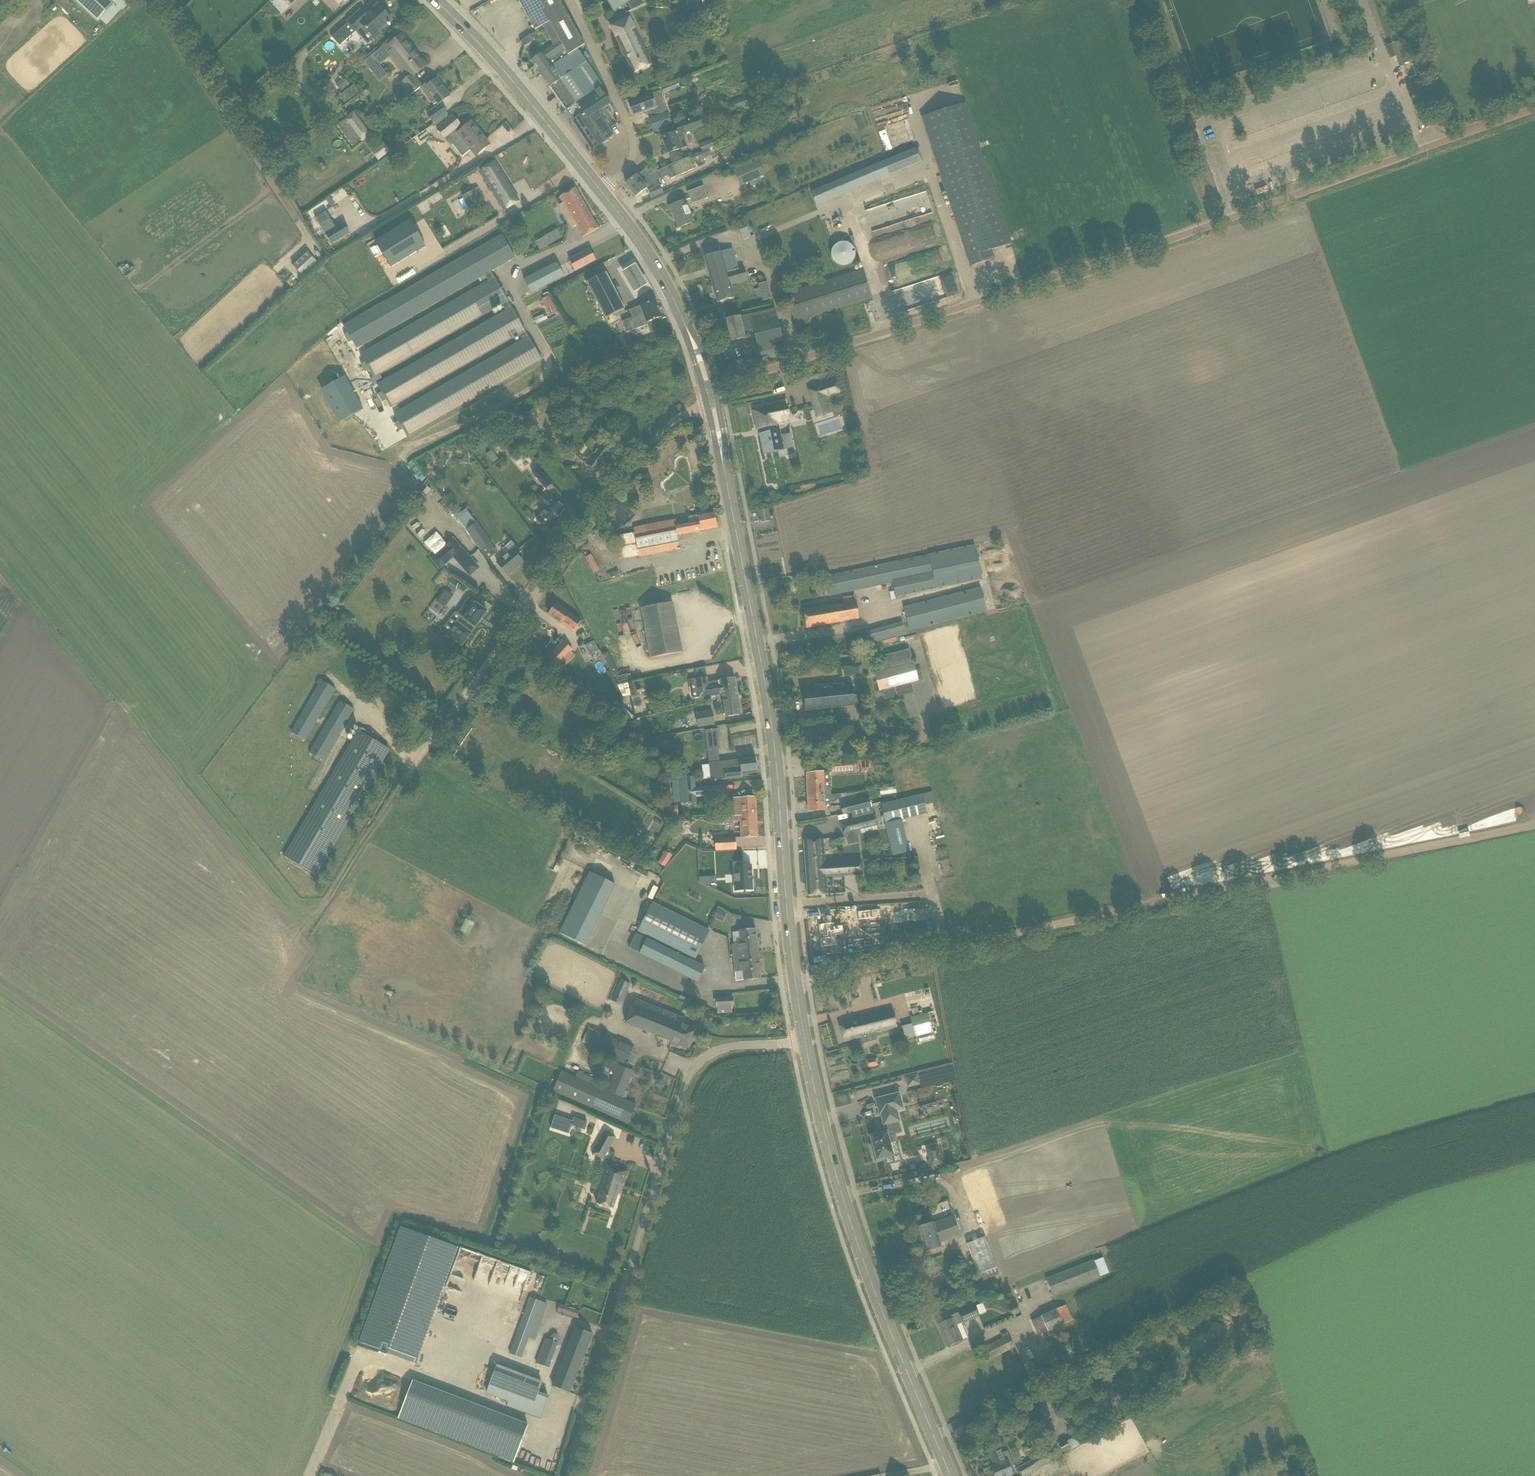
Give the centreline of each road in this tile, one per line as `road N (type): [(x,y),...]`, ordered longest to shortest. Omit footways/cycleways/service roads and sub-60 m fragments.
road 1 (unclassified): [(714,390),(1534,109)]
road 2 (track): [(1534,824),(796,983)]
road 3 (tertiary): [(806,1040),(765,694),(722,457)]
road 4 (unclassified): [(569,1475),(685,1084),(701,1061),(725,1047),(806,1040)]
road 5 (unclassified): [(420,763),(633,456),(706,402)]
road 6 (tertiary): [(951,1475),(863,1261),(806,1040)]
road 7 (tertiary): [(435,0),(519,87),(603,193)]
road 8 (unclassified): [(603,193),(628,169),(634,142),(570,0)]
road 9 (tertiary): [(603,193),(650,258),(690,336)]

